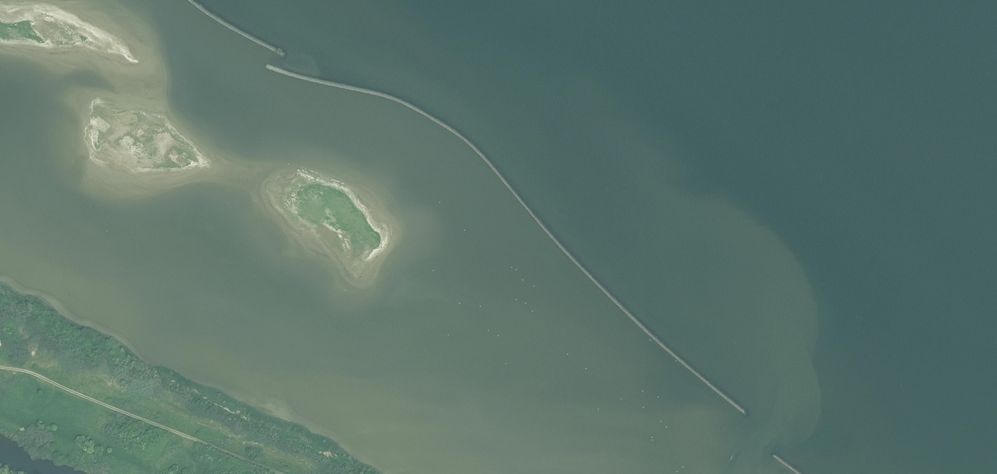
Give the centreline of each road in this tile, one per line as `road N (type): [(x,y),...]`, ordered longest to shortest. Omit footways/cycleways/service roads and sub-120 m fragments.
road 1 (track): [(279,473),(38,375),(0,367)]

